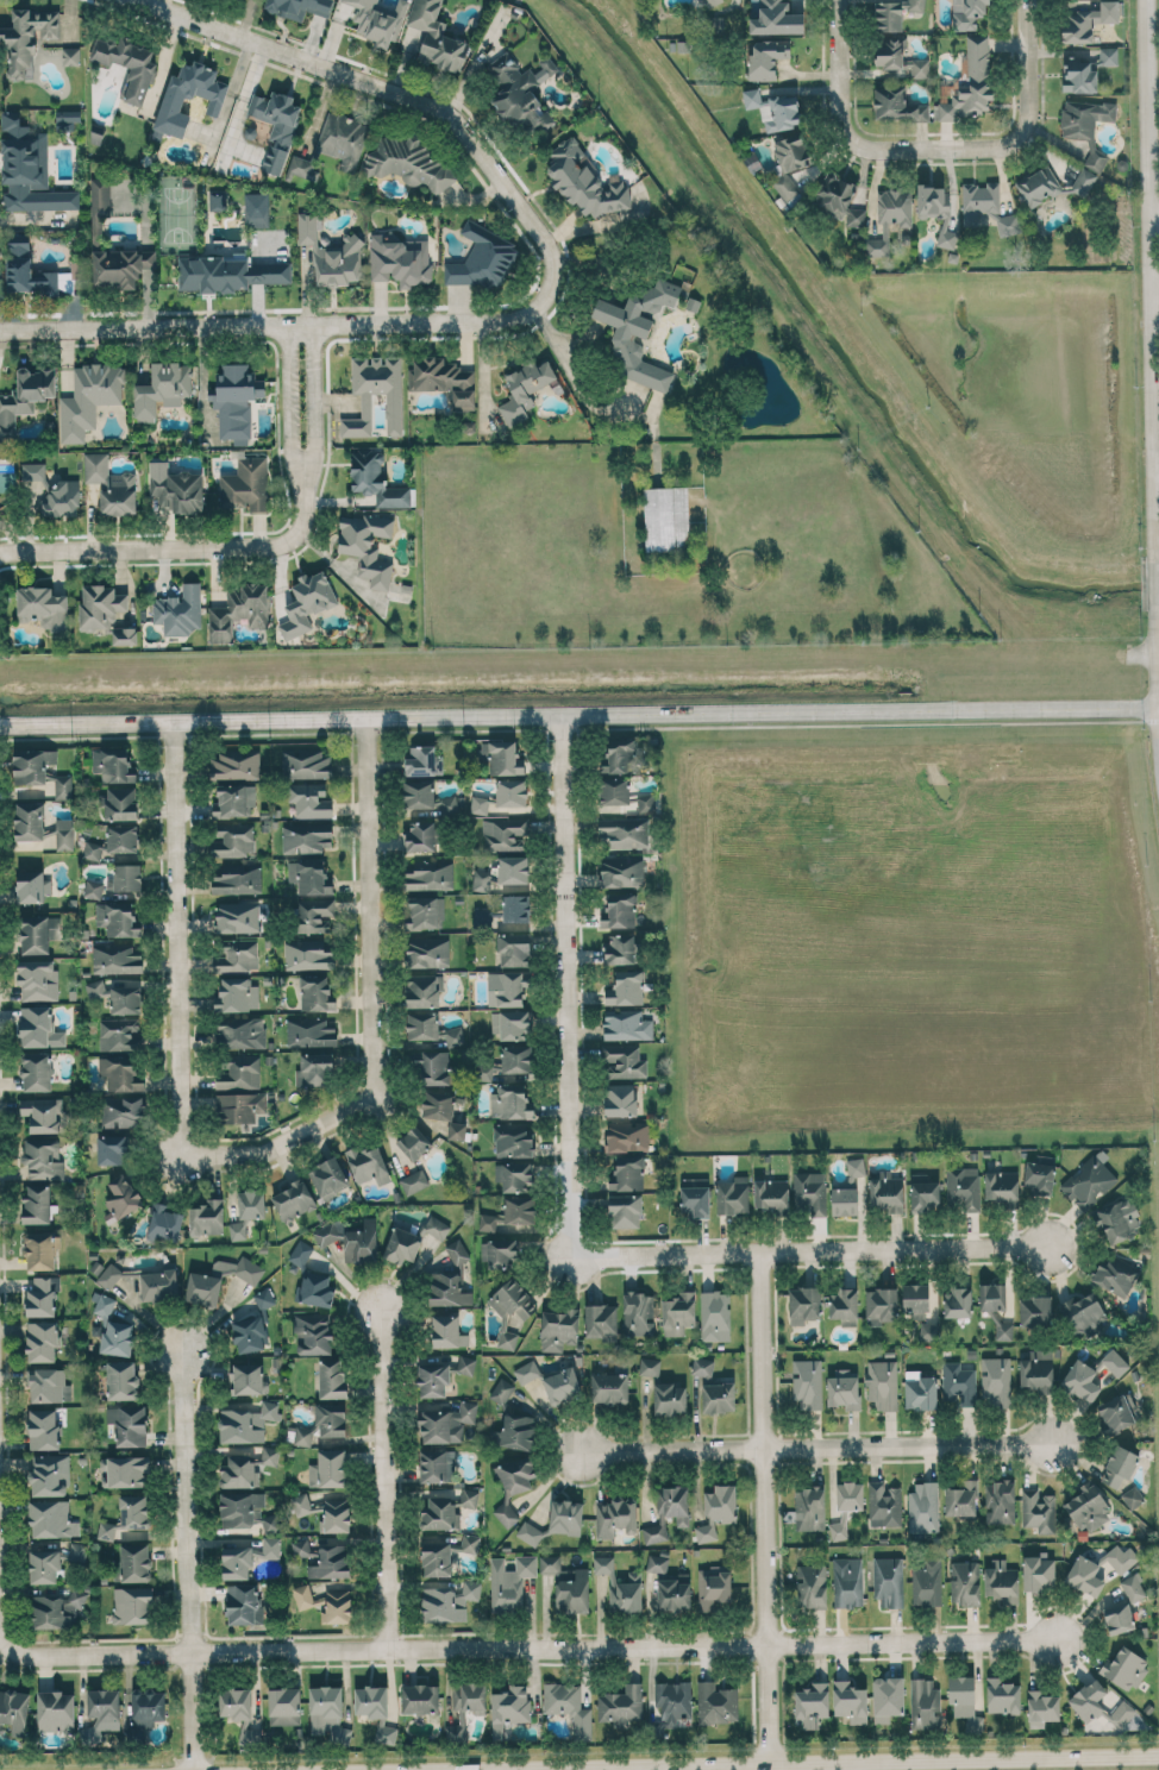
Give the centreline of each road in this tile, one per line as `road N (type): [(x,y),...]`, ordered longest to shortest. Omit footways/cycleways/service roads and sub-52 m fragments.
road 1 (residential): [(0,718),(1157,708)]
road 2 (residential): [(18,1656),(1055,1638)]
road 3 (secondary): [(1158,1752),(426,1769)]
road 4 (residential): [(189,1155),(262,1153),(377,1090),(369,714)]
road 5 (residential): [(544,282),(528,307),(497,318),(0,327)]
road 6 (residential): [(581,1188),(583,1267),(1057,1255)]
road 7 (residential): [(1155,546),(1148,0)]
road 8 (residential): [(146,0),(450,106),(541,233),(551,266),(544,282)]
road 9 (residential): [(765,1261),(770,1769)]
road 10 (residential): [(569,710),(581,1188)]
road 11 (residential): [(587,1456),(1060,1448)]
road 12 (residential): [(176,713),(189,1155)]
road 13 (residential): [(196,1769),(189,1355)]
road 14 (residential): [(305,475),(305,515),(281,541),(19,545),(0,553)]
road 15 (residential): [(393,1651),(386,1306)]
road 16 (residential): [(940,149),(872,149),(848,139),(839,123),(837,0)]
road 17 (residential): [(1027,0),(1023,128),(1002,145),(940,149)]
road 18 (residential): [(288,321),(289,442),(305,475)]
road 19 (residential): [(305,475),(315,437),(318,321)]

